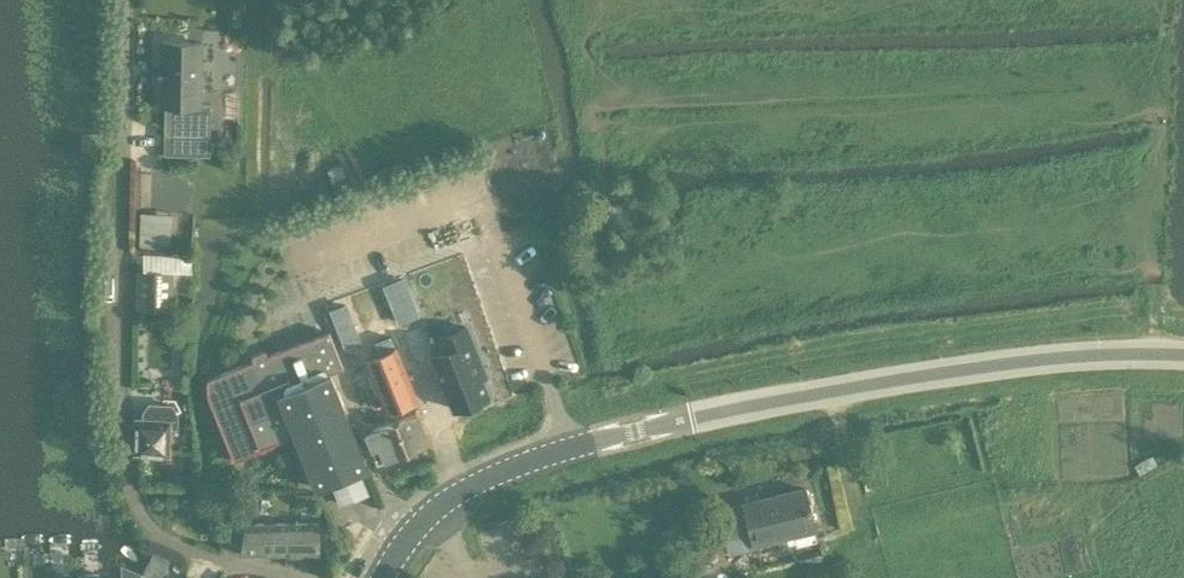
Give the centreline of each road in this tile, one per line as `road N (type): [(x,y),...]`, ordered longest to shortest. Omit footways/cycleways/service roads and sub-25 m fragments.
road 1 (secondary): [(383,577),(411,533),(471,483),(550,452),(694,417),(959,369),(1183,355)]
road 2 (unclassified): [(299,577),(176,543),(147,525),(131,492),(123,458),(129,4)]

